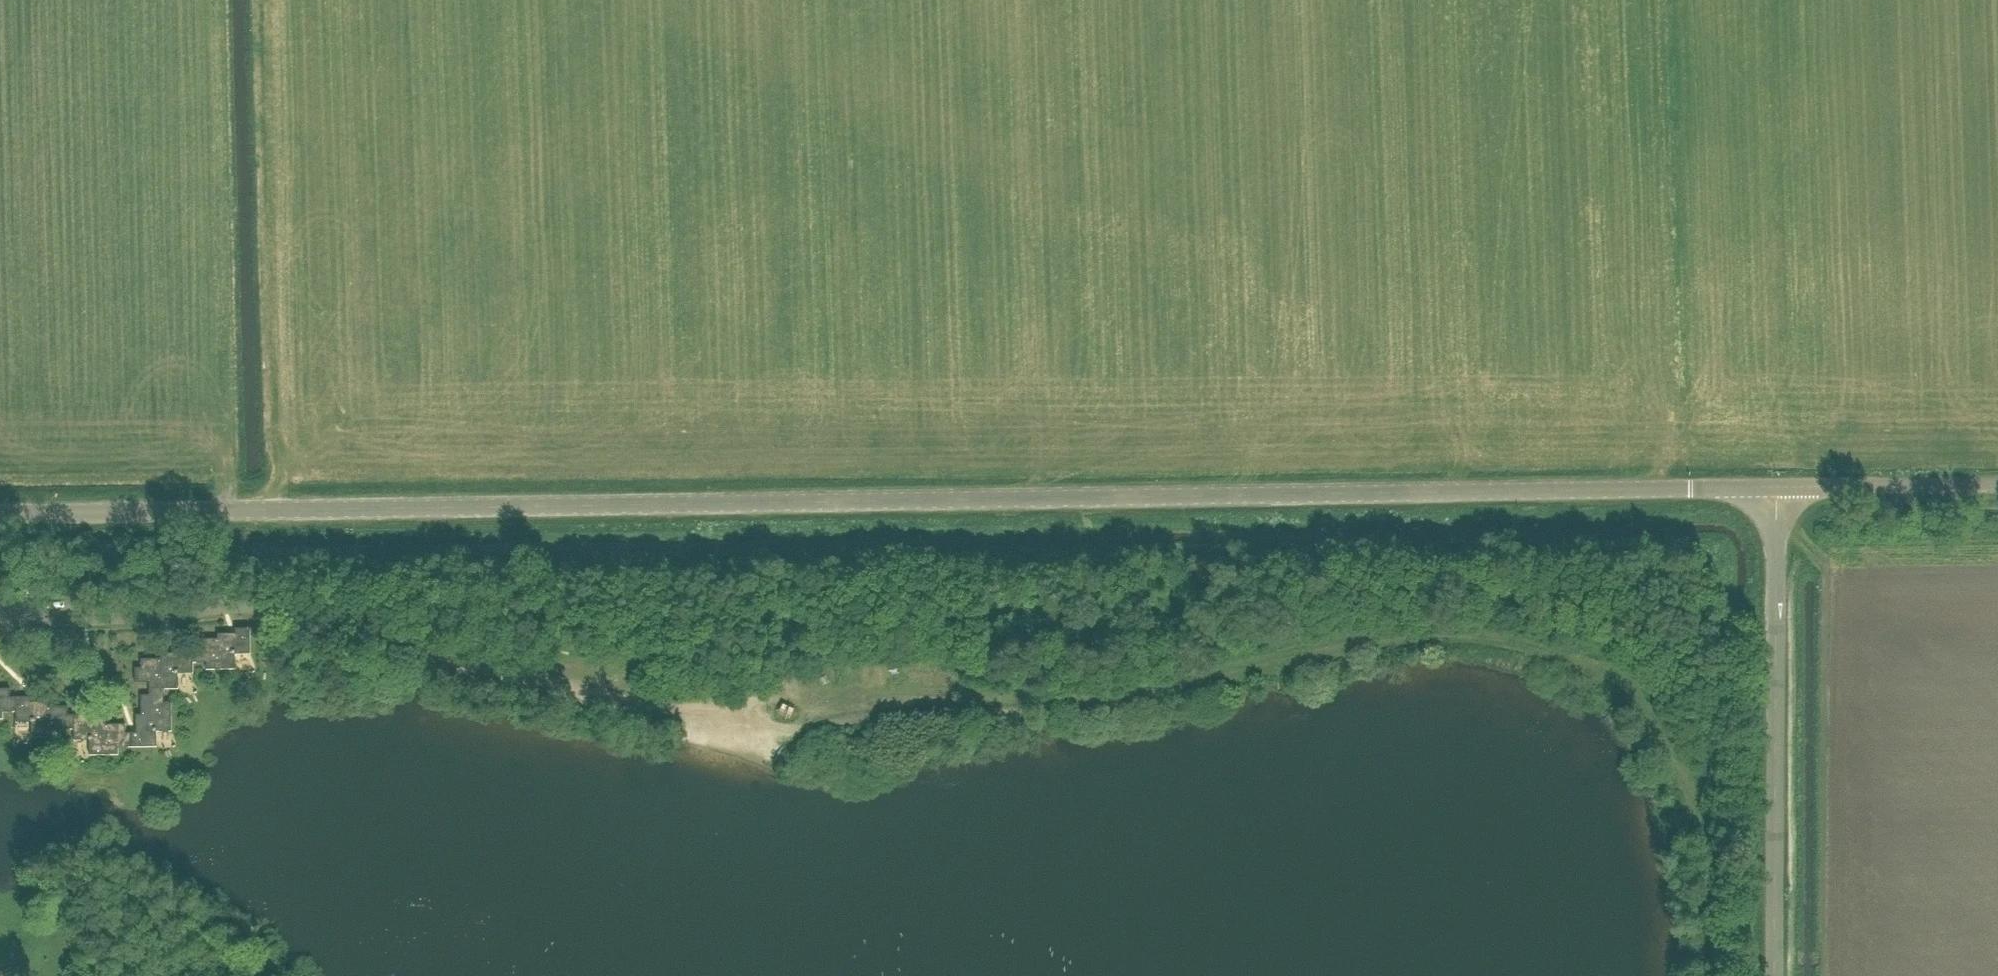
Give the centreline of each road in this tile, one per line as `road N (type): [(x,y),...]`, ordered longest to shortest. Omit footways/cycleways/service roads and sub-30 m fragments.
road 1 (tertiary): [(1775,488),(0,515)]
road 2 (tertiary): [(1775,975),(1775,488)]
road 3 (unclassified): [(1775,488),(1997,484)]

